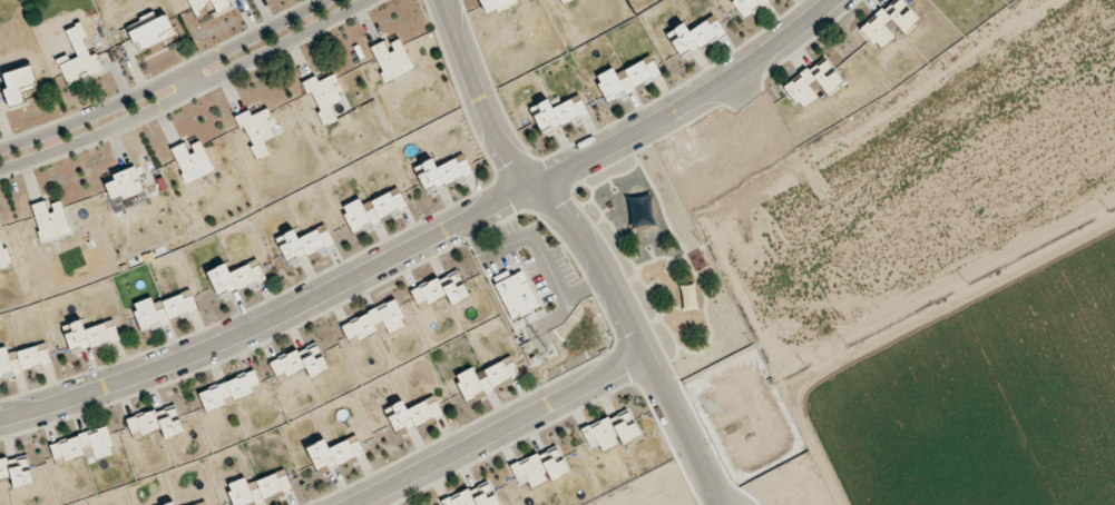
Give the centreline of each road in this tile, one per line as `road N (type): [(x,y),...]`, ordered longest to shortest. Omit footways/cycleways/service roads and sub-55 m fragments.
road 1 (residential): [(0,418),(224,338),(405,251),(736,69),(834,0)]
road 2 (residential): [(442,0),(496,140),(525,189),(585,242),(640,360)]
road 3 (residential): [(0,170),(116,128),(369,0)]
road 4 (residential): [(322,0),(167,81),(0,149)]
road 5 (residential): [(640,360),(334,504)]
road 6 (residential): [(717,504),(640,360)]

